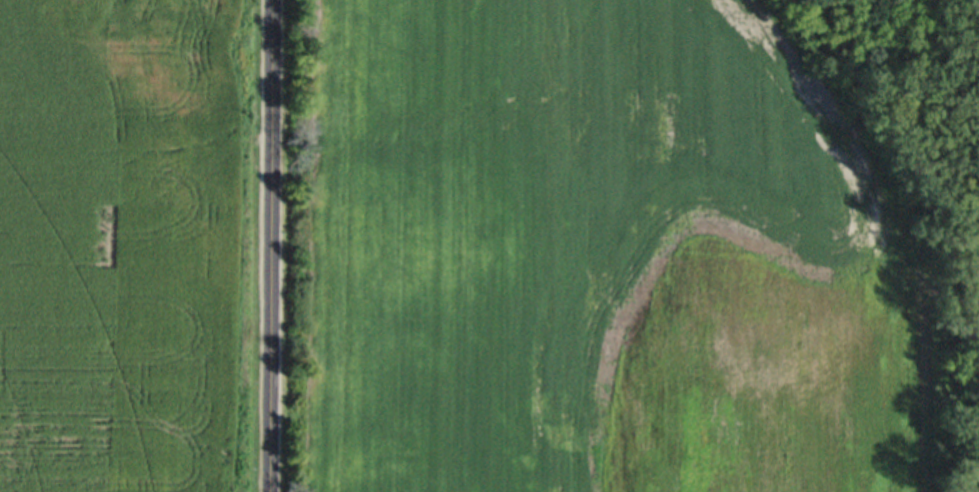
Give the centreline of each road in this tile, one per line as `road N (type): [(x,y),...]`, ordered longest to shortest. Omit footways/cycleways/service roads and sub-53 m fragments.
road 1 (tertiary): [(266,491),(269,0)]

